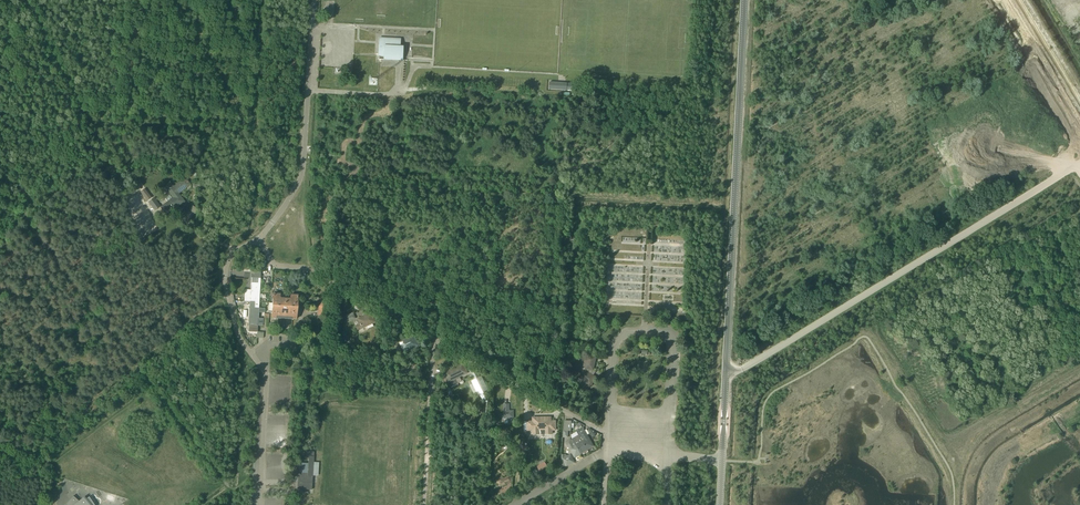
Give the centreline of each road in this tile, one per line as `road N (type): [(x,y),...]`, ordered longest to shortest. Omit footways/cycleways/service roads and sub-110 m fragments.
road 1 (tertiary): [(723,461),(745,0)]
road 2 (track): [(726,373),(1079,164)]
road 3 (unclassified): [(261,504),(267,374),(241,341),(225,276),(233,253),(258,238)]
road 4 (residential): [(608,434),(612,344),(631,331),(656,331),(673,346),(670,457)]
road 5 (unclassified): [(258,238),(303,169),(313,0)]
road 6 (track): [(0,31),(27,0),(86,121),(129,125)]
road 7 (track): [(134,366),(26,213),(0,230)]
road 8 (unclassified): [(434,339),(305,267),(274,264),(258,238)]
road 9 (residential): [(608,434),(434,339)]
road 10 (track): [(129,125),(305,136)]
road 11 (track): [(137,0),(129,125)]

